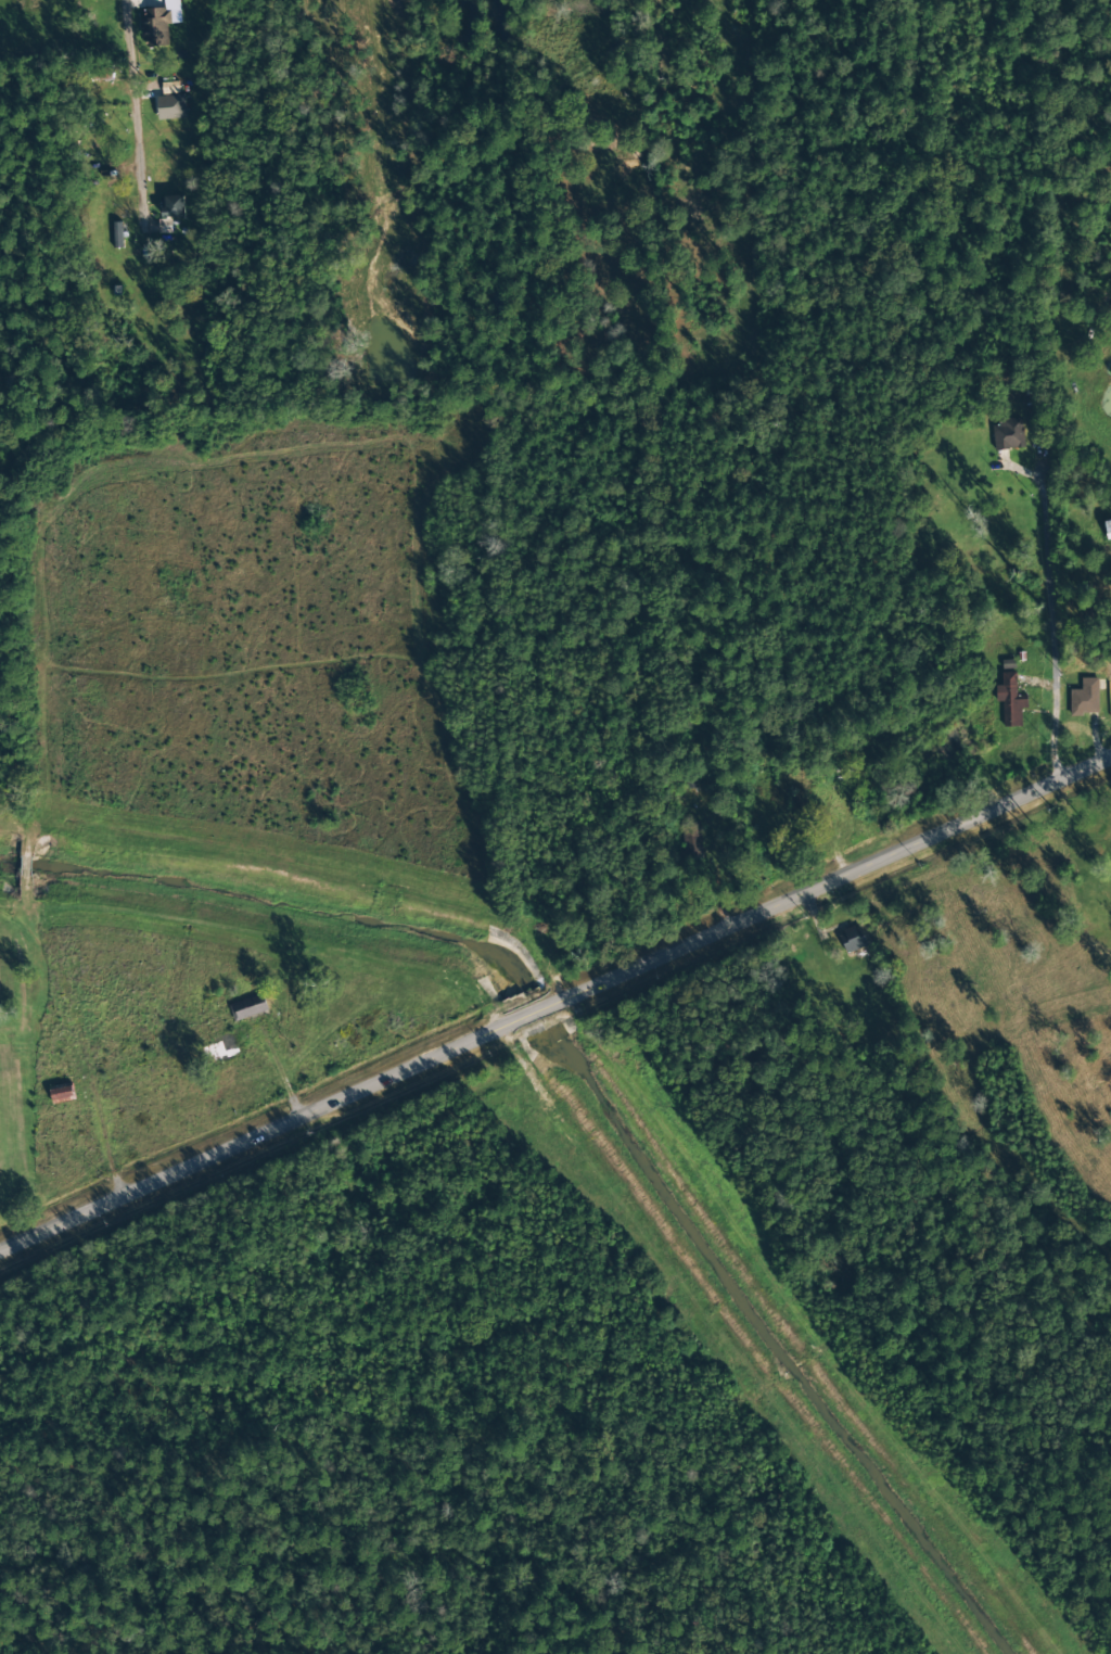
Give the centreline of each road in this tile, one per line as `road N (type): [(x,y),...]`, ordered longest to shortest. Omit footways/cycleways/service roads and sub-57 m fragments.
road 1 (tertiary): [(1110,755),(0,1247)]
road 2 (residential): [(144,217),(126,0)]

